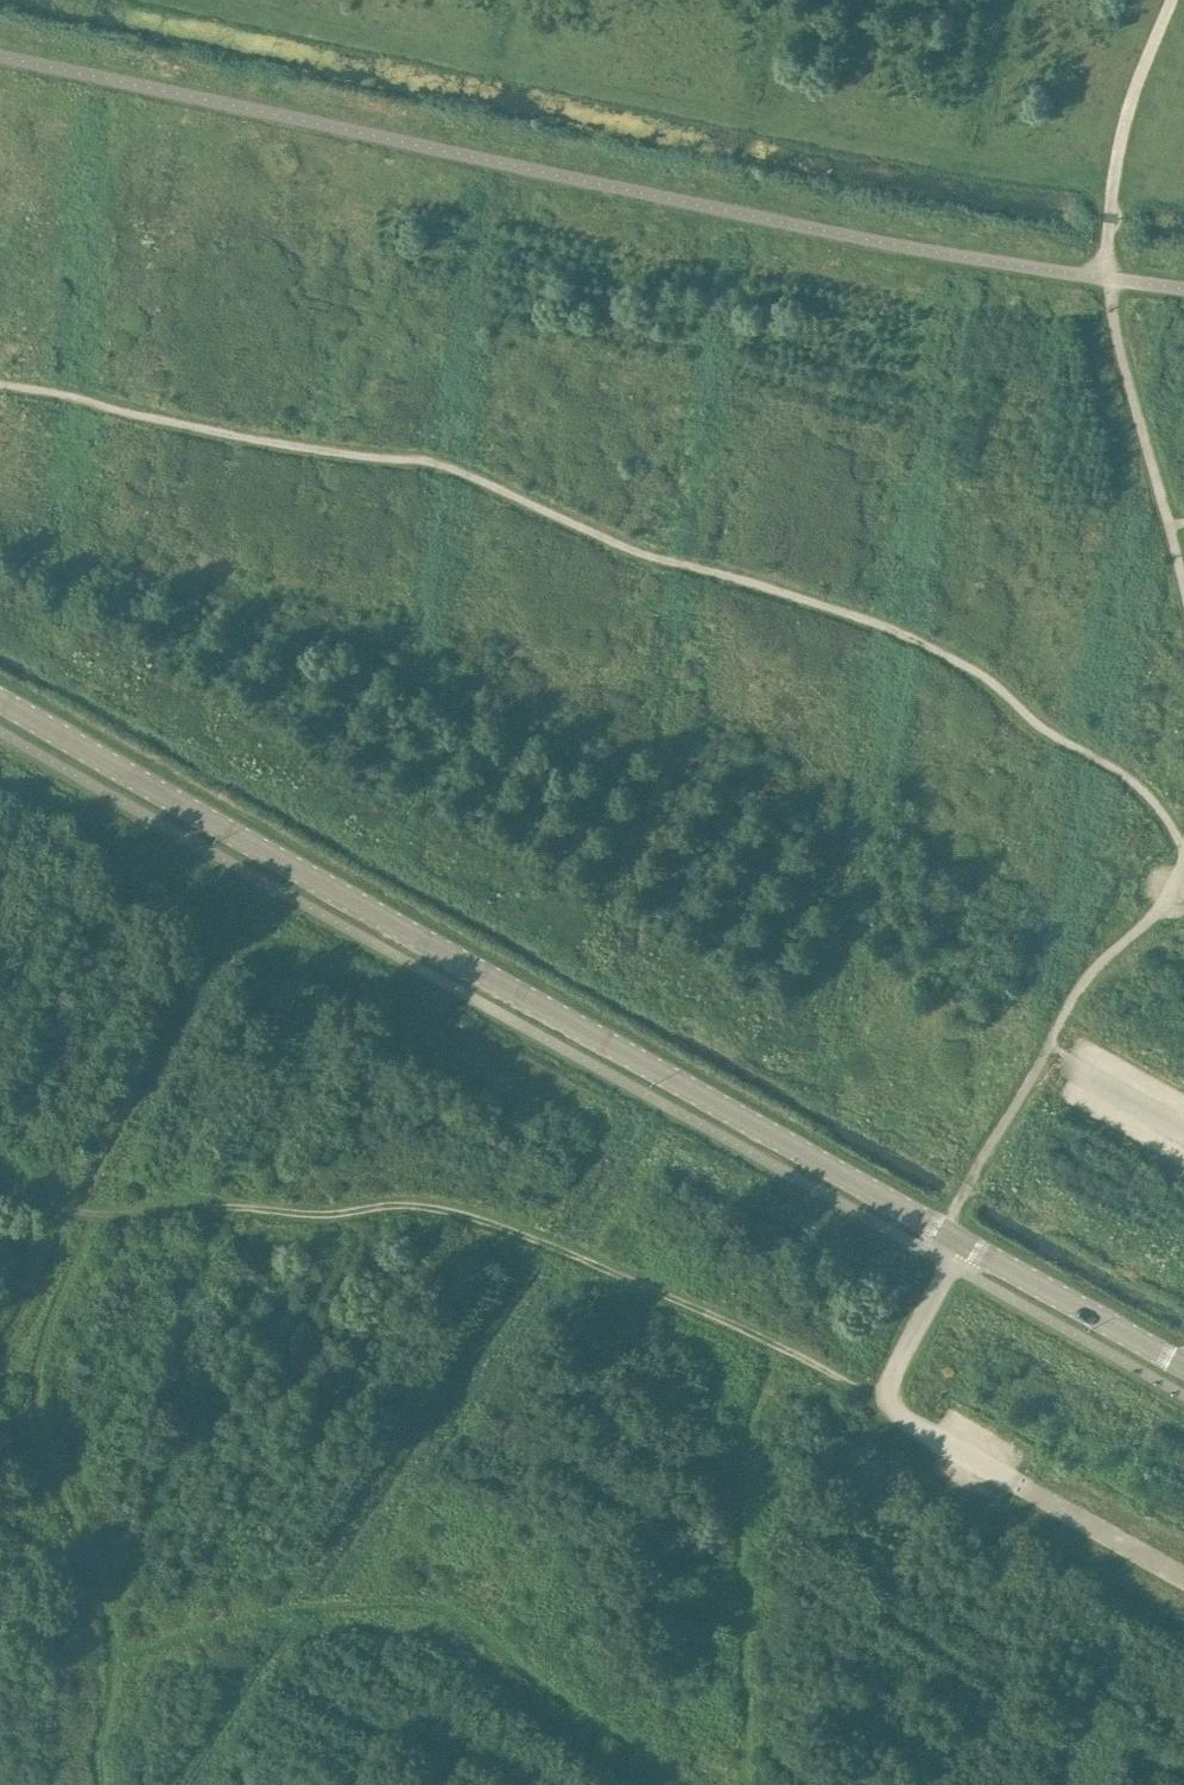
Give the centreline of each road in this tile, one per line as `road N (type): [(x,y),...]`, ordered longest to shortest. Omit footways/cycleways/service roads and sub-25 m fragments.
road 1 (secondary): [(962,1242),(0,697)]
road 2 (unclassified): [(962,1242),(894,1366),(888,1401),(905,1418),(1183,1575)]
road 3 (secondary): [(1183,1366),(962,1242)]
road 4 (unclassified): [(1183,1125),(1059,1054)]

